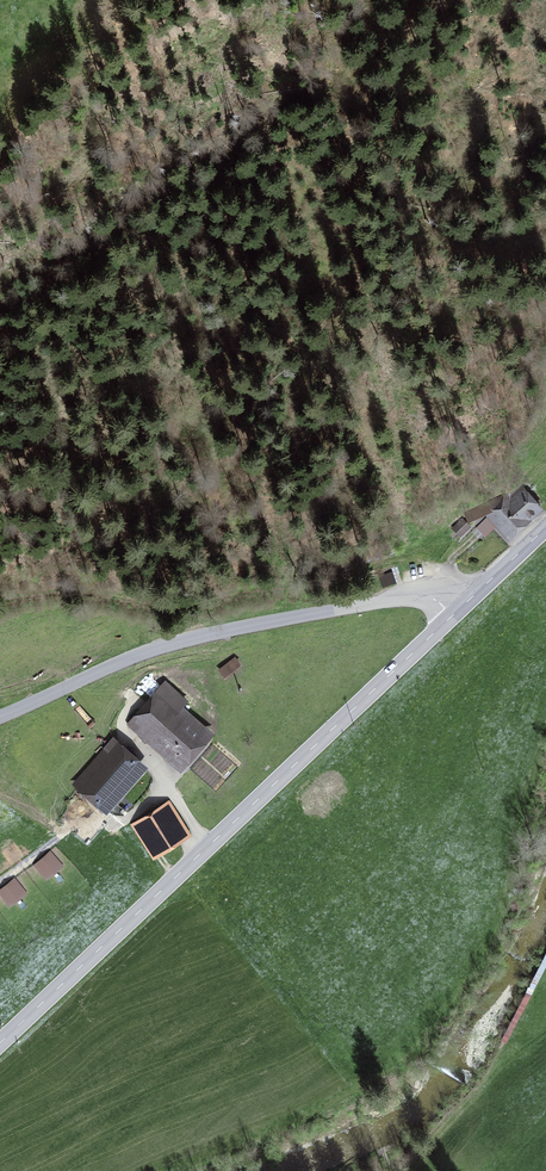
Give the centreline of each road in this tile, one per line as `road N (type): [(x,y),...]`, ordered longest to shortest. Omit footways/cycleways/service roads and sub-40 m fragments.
road 1 (secondary): [(0,1043),(458,612)]
road 2 (track): [(428,599),(434,570),(414,554),(322,585),(231,591),(185,607),(160,609),(103,590),(0,598)]
road 3 (residential): [(458,612),(416,599),(227,631),(129,657),(0,715)]
road 4 (secondary): [(458,612),(545,528)]

